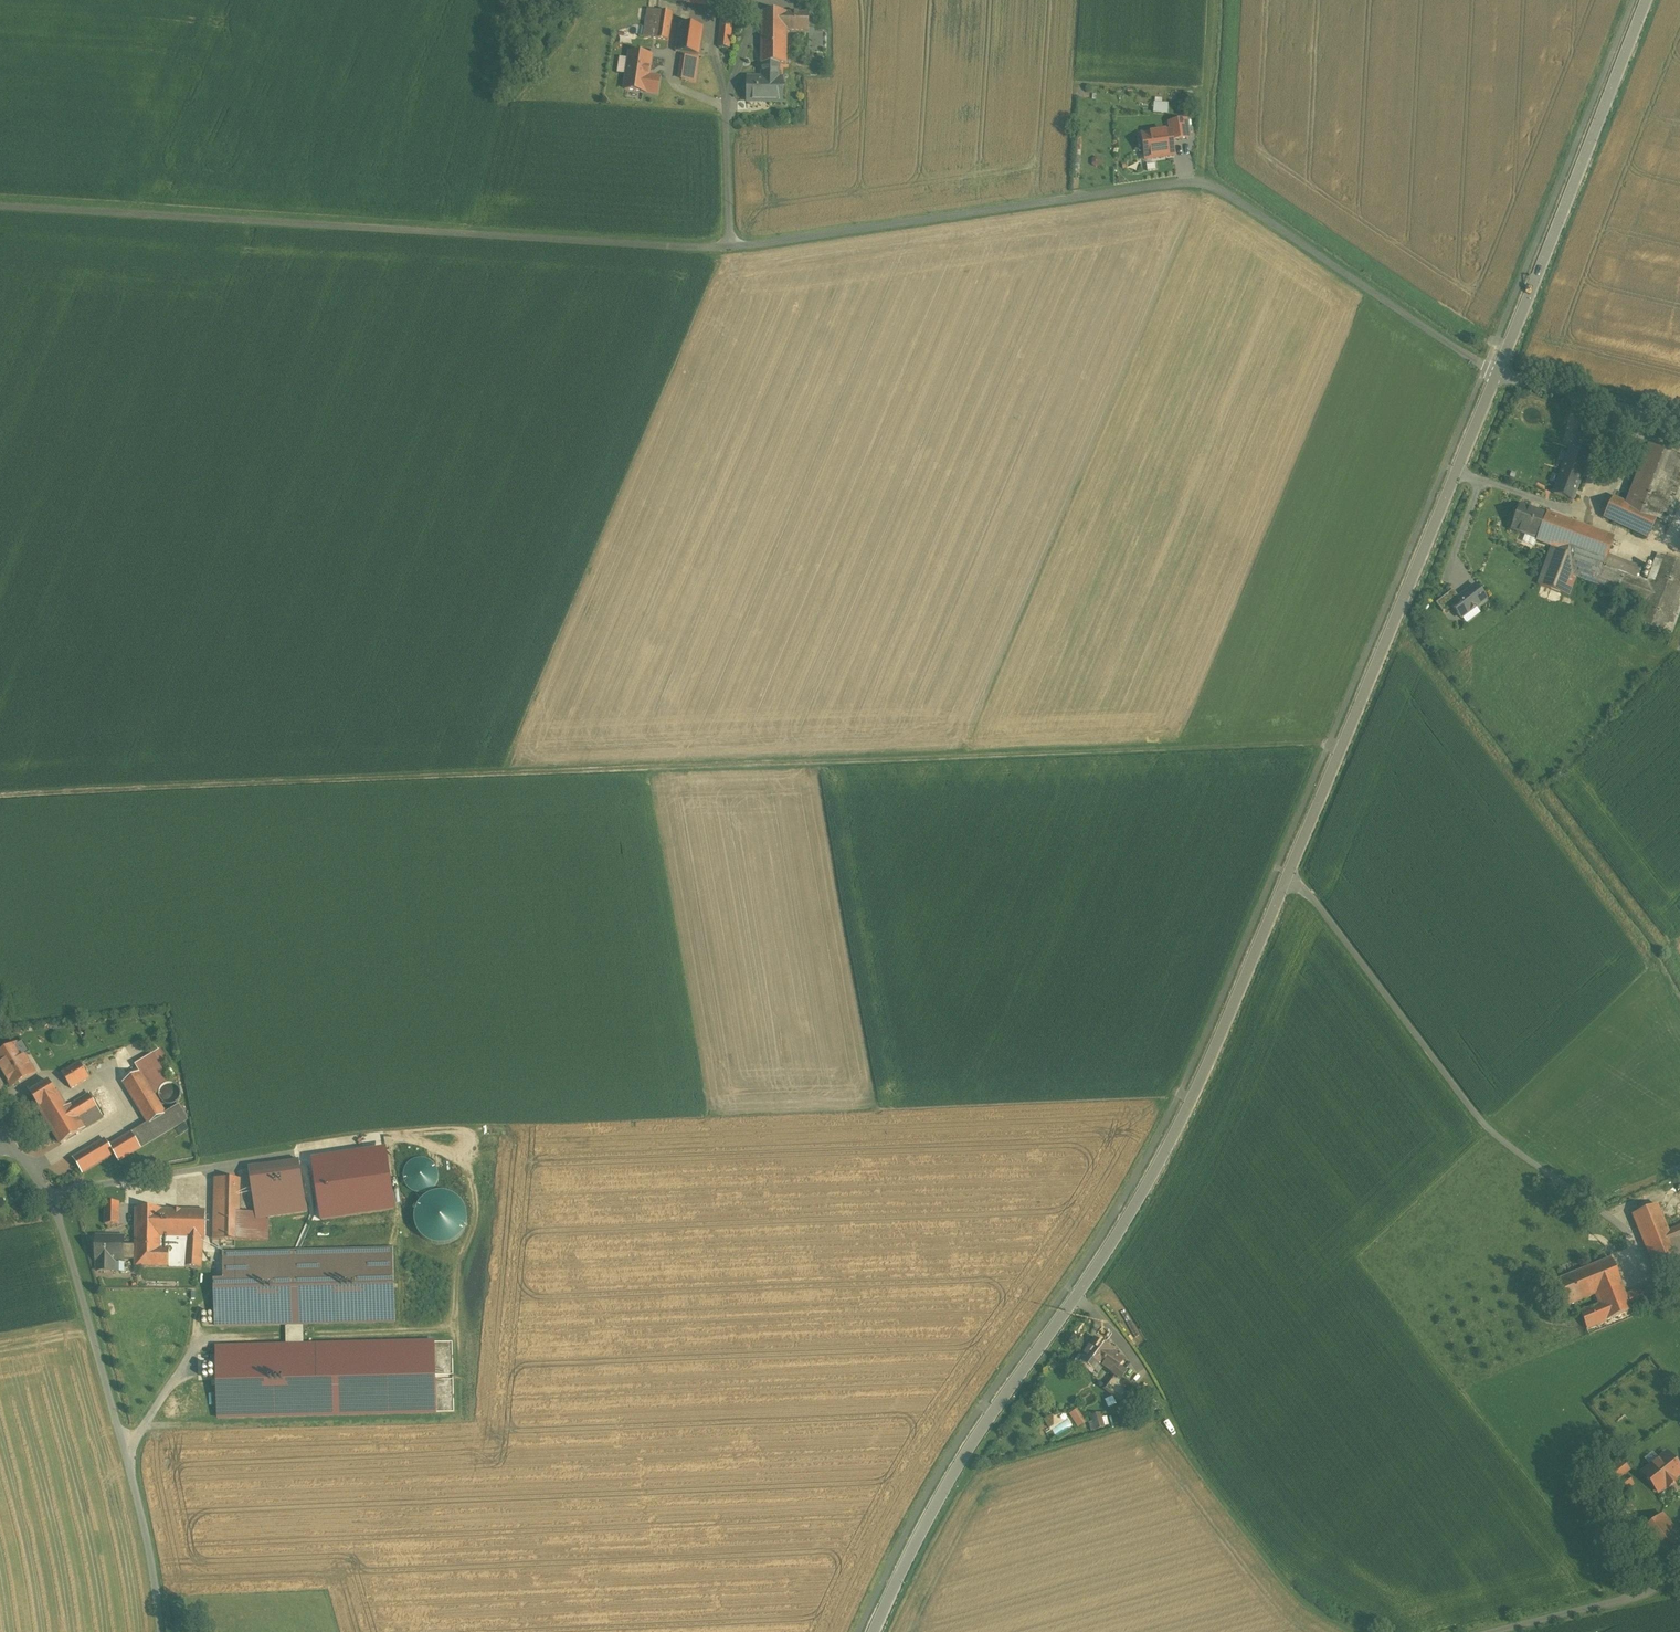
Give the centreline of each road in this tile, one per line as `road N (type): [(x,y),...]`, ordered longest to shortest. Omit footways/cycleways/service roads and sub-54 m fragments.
road 1 (unclassified): [(0,206),(486,241),(729,239),(1185,172),(1227,190),(1313,257),(1487,366)]
road 2 (secondary): [(1487,366),(1136,1184),(945,1467),(859,1631)]
road 3 (unclassified): [(0,1145),(54,1253),(134,1546),(144,1631)]
road 4 (secondary): [(1632,0),(1487,366)]
road 5 (track): [(1329,1631),(1299,1615),(1152,1408)]
road 6 (unclassified): [(1473,1631),(1679,1577)]
road 7 (unclassified): [(1679,418),(1487,366)]

